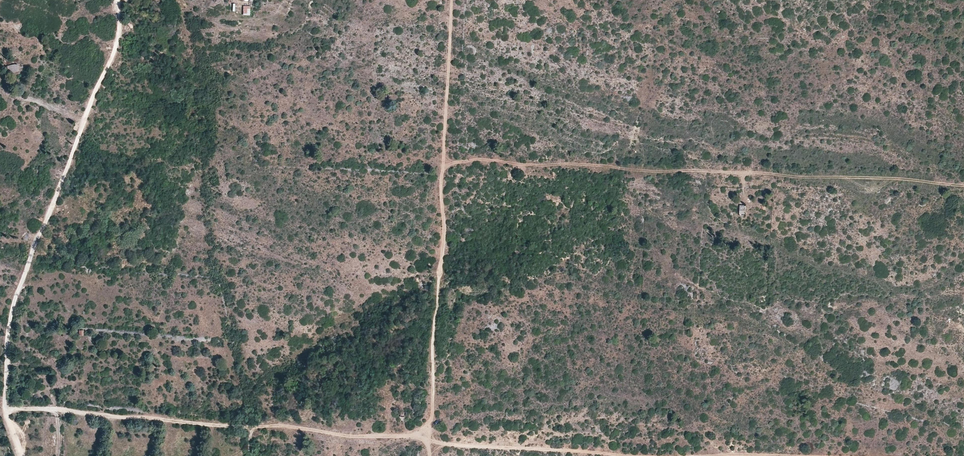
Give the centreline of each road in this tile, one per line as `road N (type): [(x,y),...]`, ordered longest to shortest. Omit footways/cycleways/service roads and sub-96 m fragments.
road 1 (track): [(963,186),(477,159),(442,164)]
road 2 (unclassified): [(19,455),(4,402),(12,310),(115,52),(118,0)]
road 3 (track): [(261,427),(625,455)]
road 4 (track): [(261,427),(5,413)]

